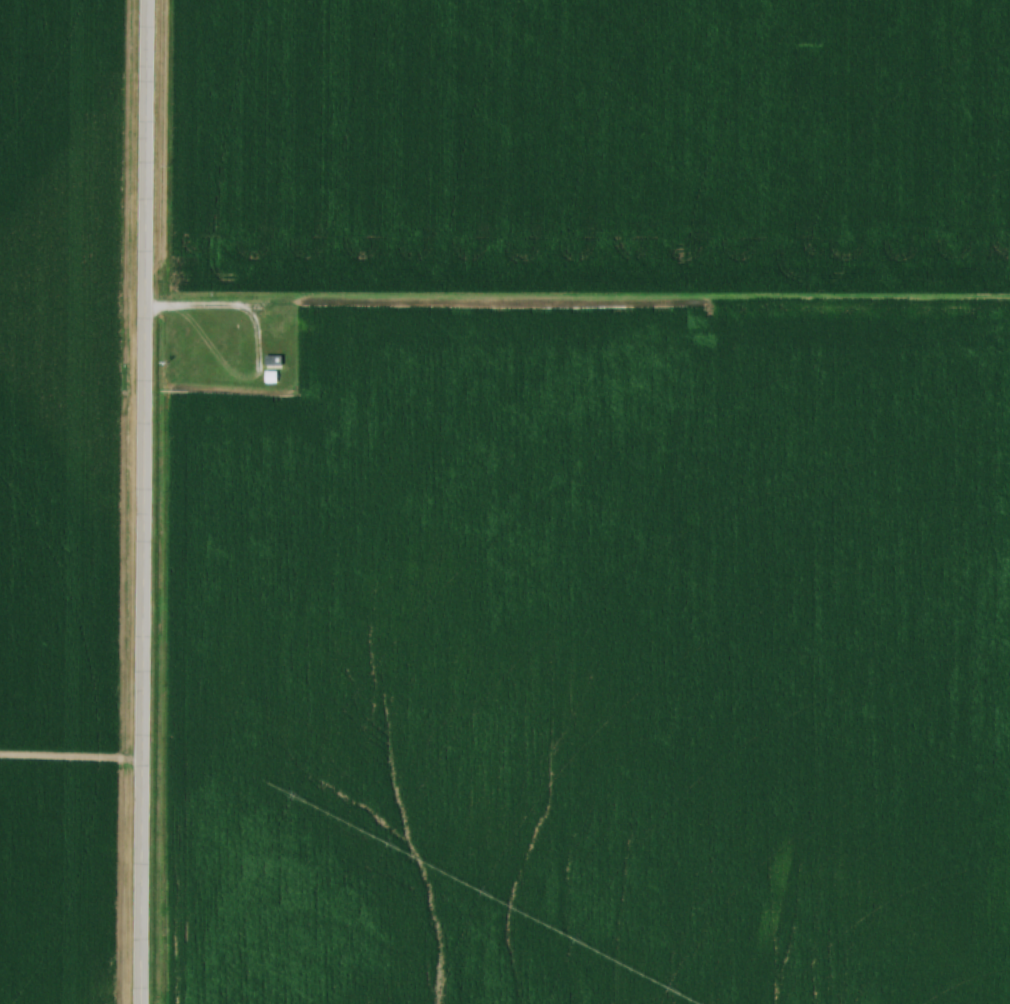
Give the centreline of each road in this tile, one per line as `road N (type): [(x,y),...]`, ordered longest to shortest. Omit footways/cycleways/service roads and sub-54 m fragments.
road 1 (tertiary): [(138,1003),(144,0)]

